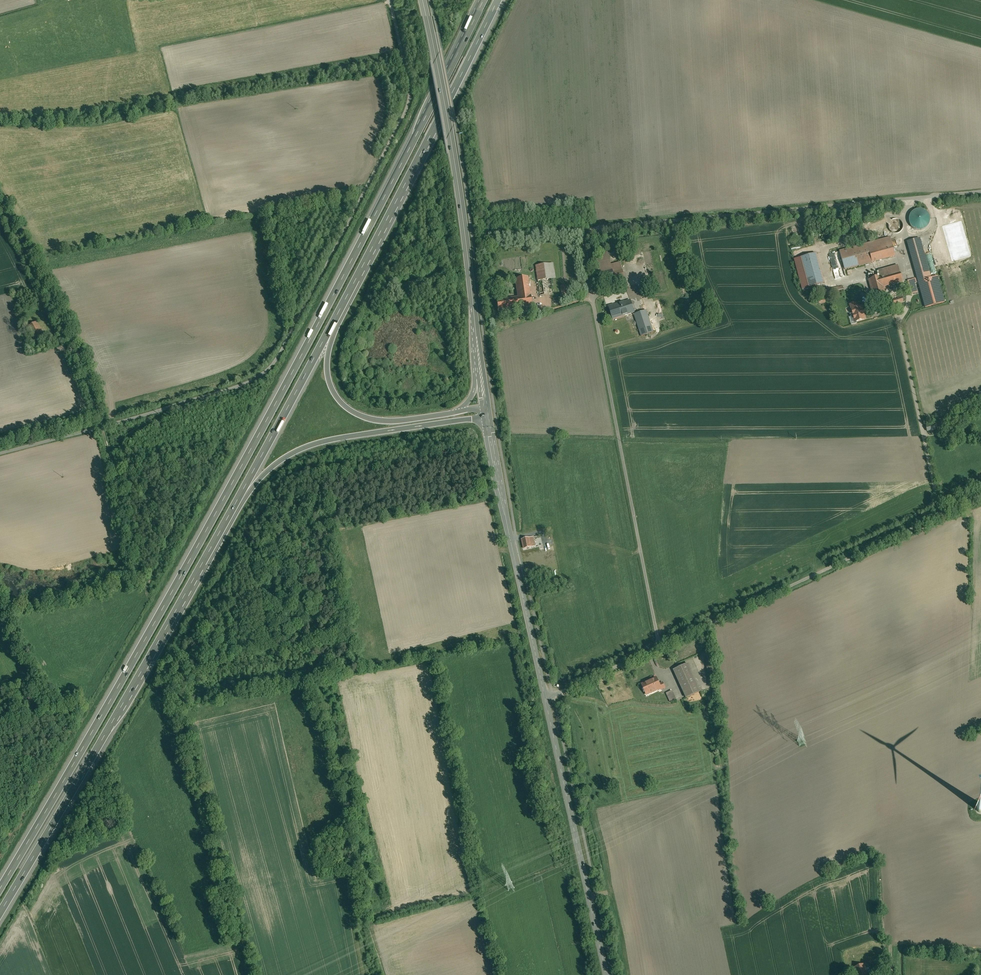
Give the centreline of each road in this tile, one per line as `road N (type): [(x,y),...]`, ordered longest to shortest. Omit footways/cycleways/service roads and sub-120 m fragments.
road 1 (motorway): [(484,0),(205,533),(0,879)]
road 2 (unclassified): [(660,649),(585,261),(587,237),(603,227),(980,193)]
road 3 (track): [(391,0),(410,104),(274,362),(252,382),(0,454)]
road 4 (motorway): [(0,912),(209,557)]
road 5 (primary): [(480,373),(455,168),(421,0)]
road 6 (unclassified): [(980,500),(660,649)]
road 7 (motorway): [(209,557),(261,478),(294,452),(486,412)]
road 8 (motorway): [(209,557),(359,274)]
road 9 (track): [(251,974),(172,689),(184,675)]
road 10 (motorway): [(359,274),(498,0)]
road 11 (secondary): [(545,697),(486,412)]
road 12 (secondary): [(607,974),(545,697)]
road 13 (motorway): [(457,412),(377,420),(336,397),(330,349),(359,274)]
road 14 (track): [(0,203),(70,342),(101,427)]
road 15 (track): [(147,589),(101,427)]
road 16 (unclassified): [(660,649),(545,697)]

